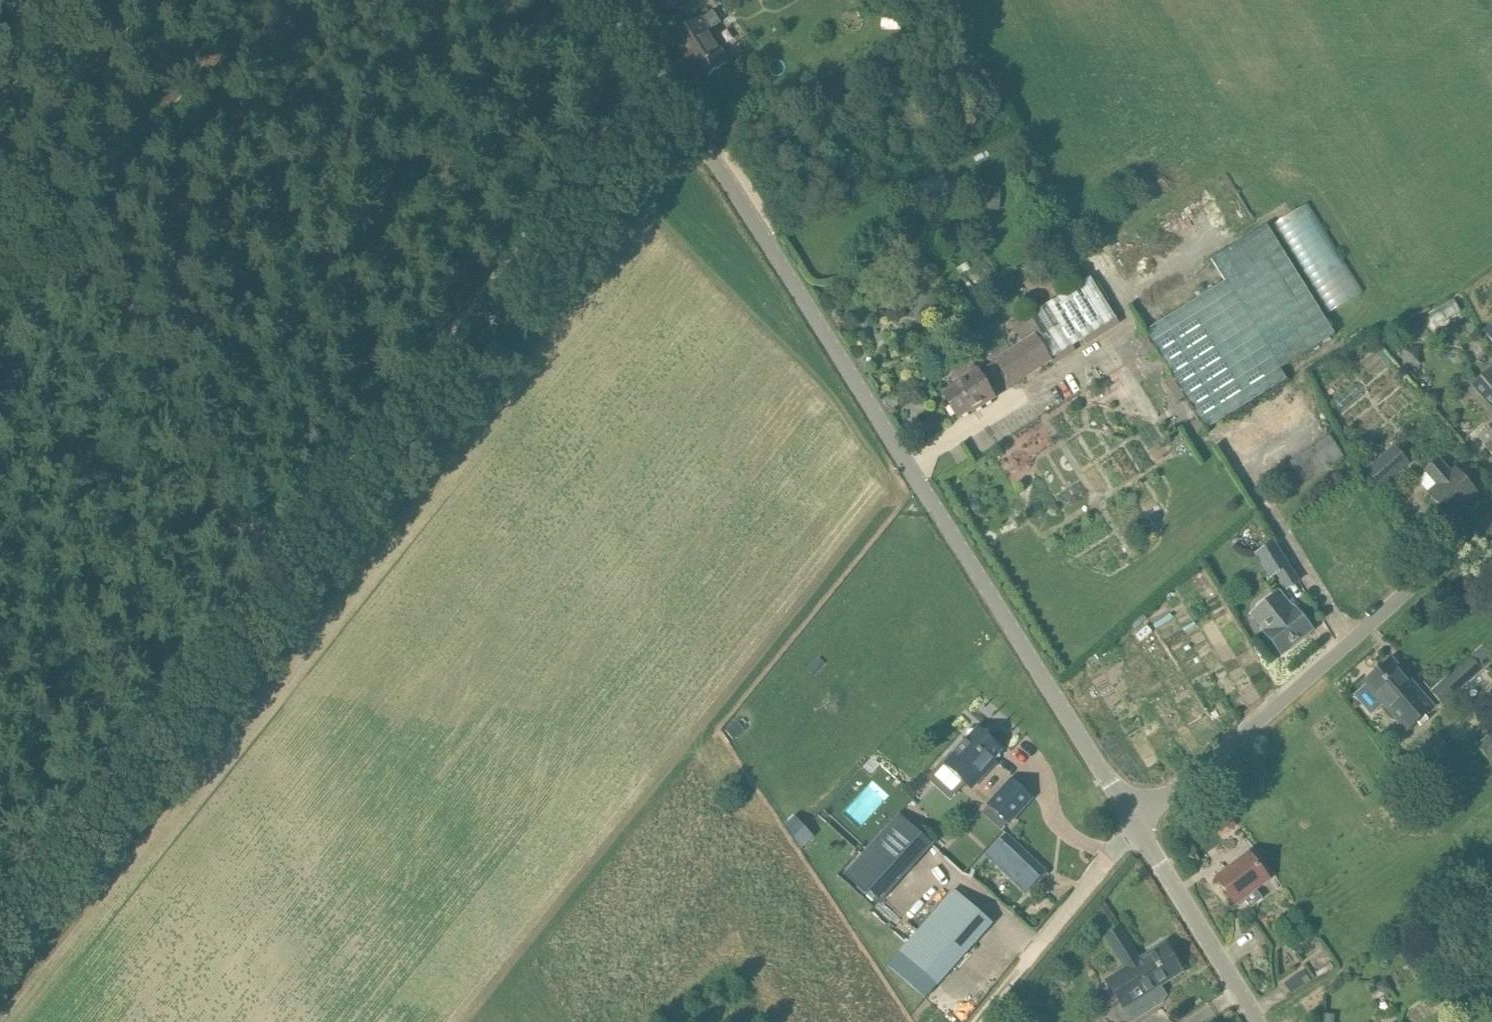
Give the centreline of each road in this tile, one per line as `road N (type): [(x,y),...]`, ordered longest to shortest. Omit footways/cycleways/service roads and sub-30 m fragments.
road 1 (unclassified): [(1137,826),(613,0)]
road 2 (unclassified): [(1137,826),(1491,514)]
road 3 (track): [(1137,826),(978,1021)]
road 4 (unclassified): [(1261,1021),(1137,826)]

